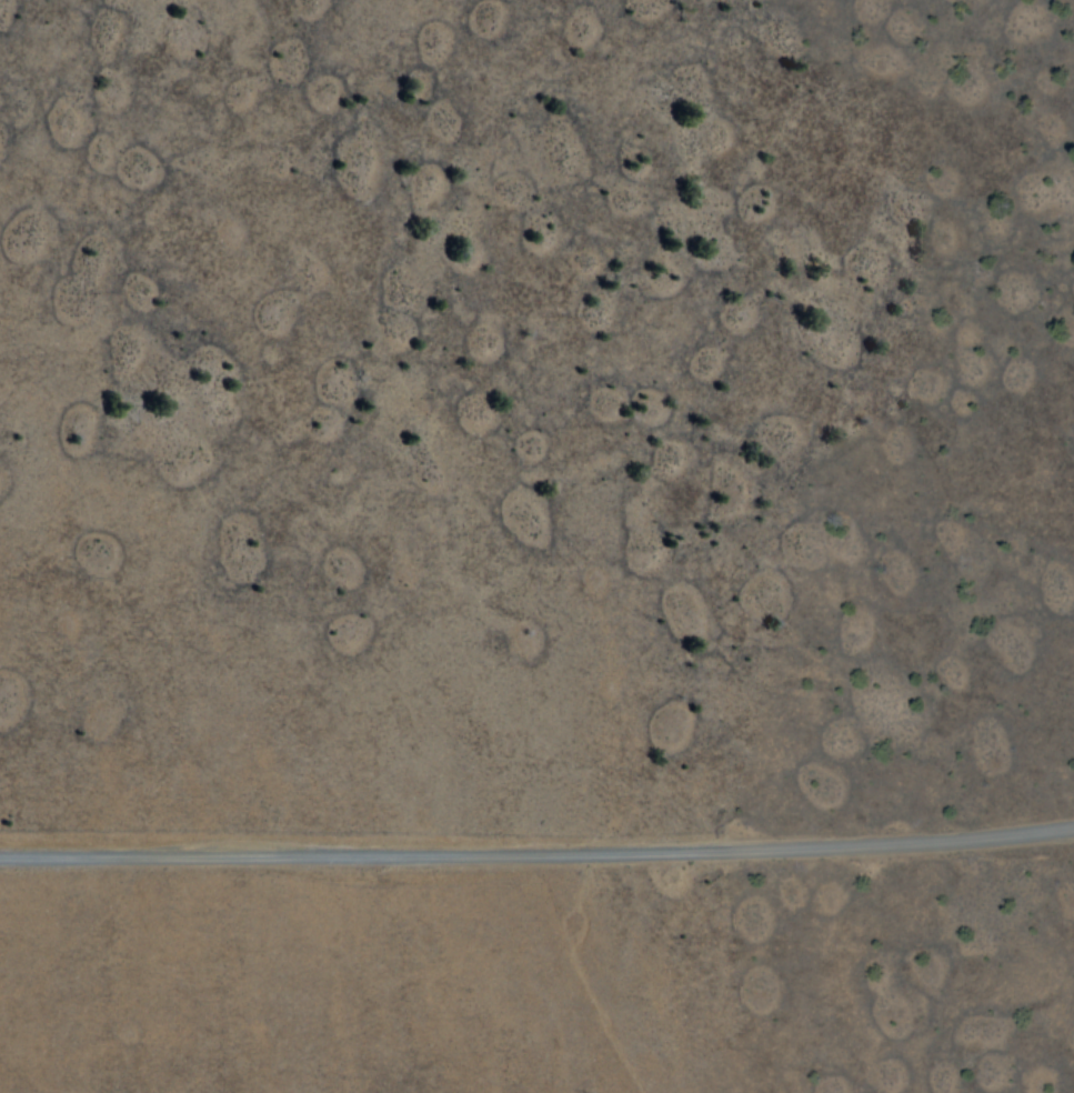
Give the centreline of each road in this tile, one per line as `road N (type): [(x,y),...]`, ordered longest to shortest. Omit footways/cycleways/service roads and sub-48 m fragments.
road 1 (residential): [(0,854),(318,859),(1073,845)]

